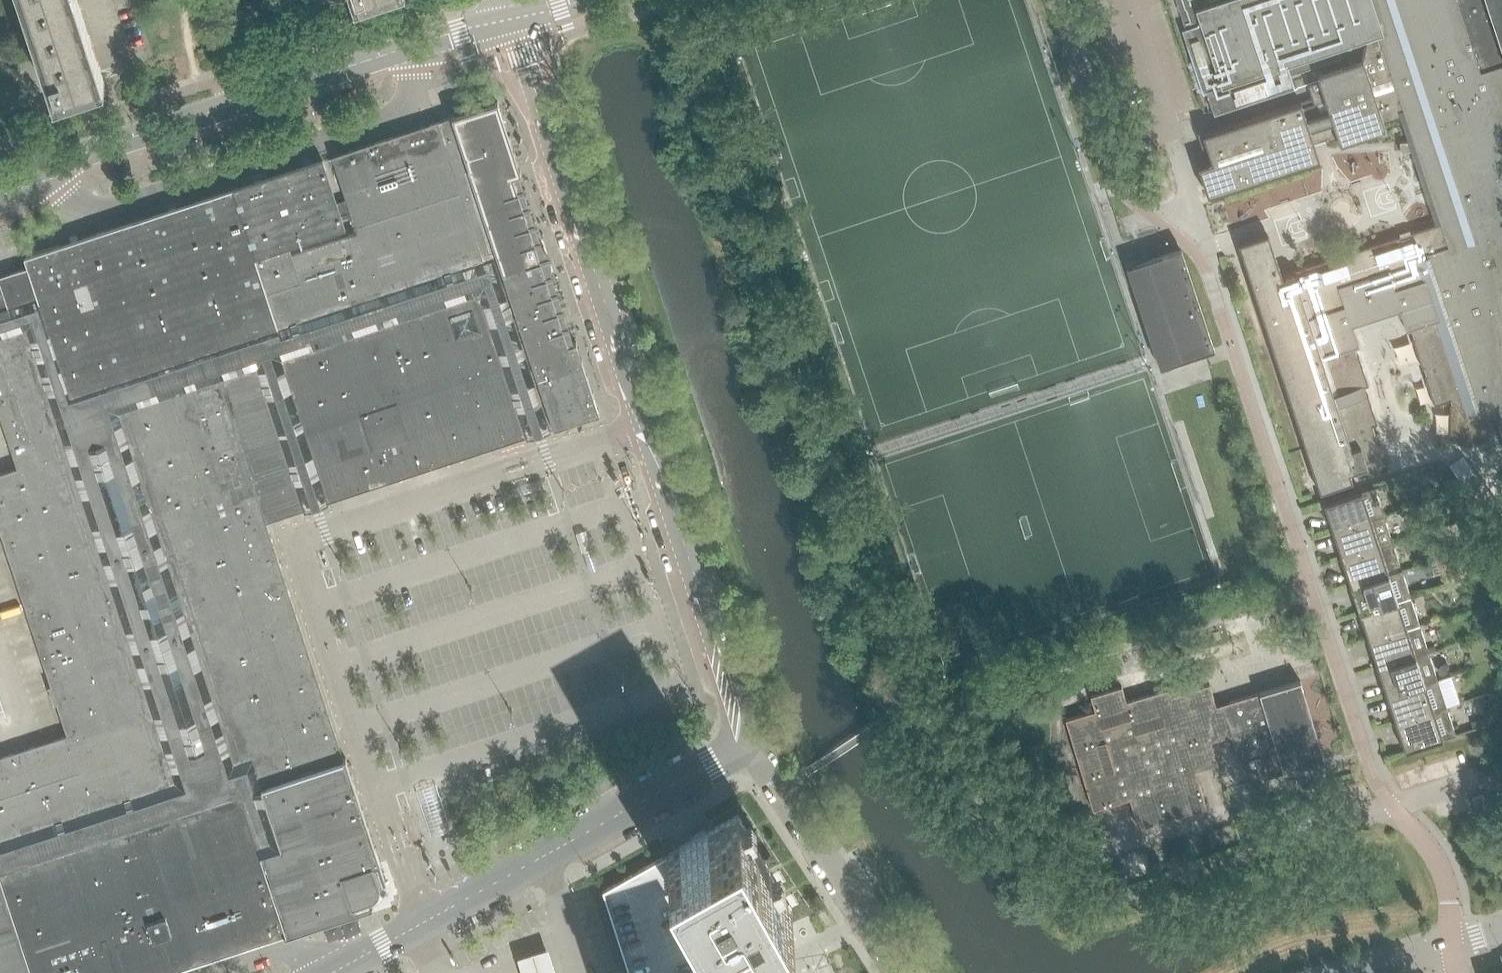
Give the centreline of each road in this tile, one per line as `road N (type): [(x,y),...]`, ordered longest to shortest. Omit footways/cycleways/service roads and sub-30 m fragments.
road 1 (tertiary): [(740,735),(740,710),(511,19)]
road 2 (secondary): [(0,180),(511,19)]
road 3 (tertiary): [(332,972),(731,751),(740,735)]
road 4 (residential): [(1285,508),(1362,740),(1395,804)]
road 5 (residential): [(901,972),(740,735)]
road 6 (residential): [(1395,804),(1207,862)]
road 7 (residential): [(1395,804),(1445,882),(1451,947)]

